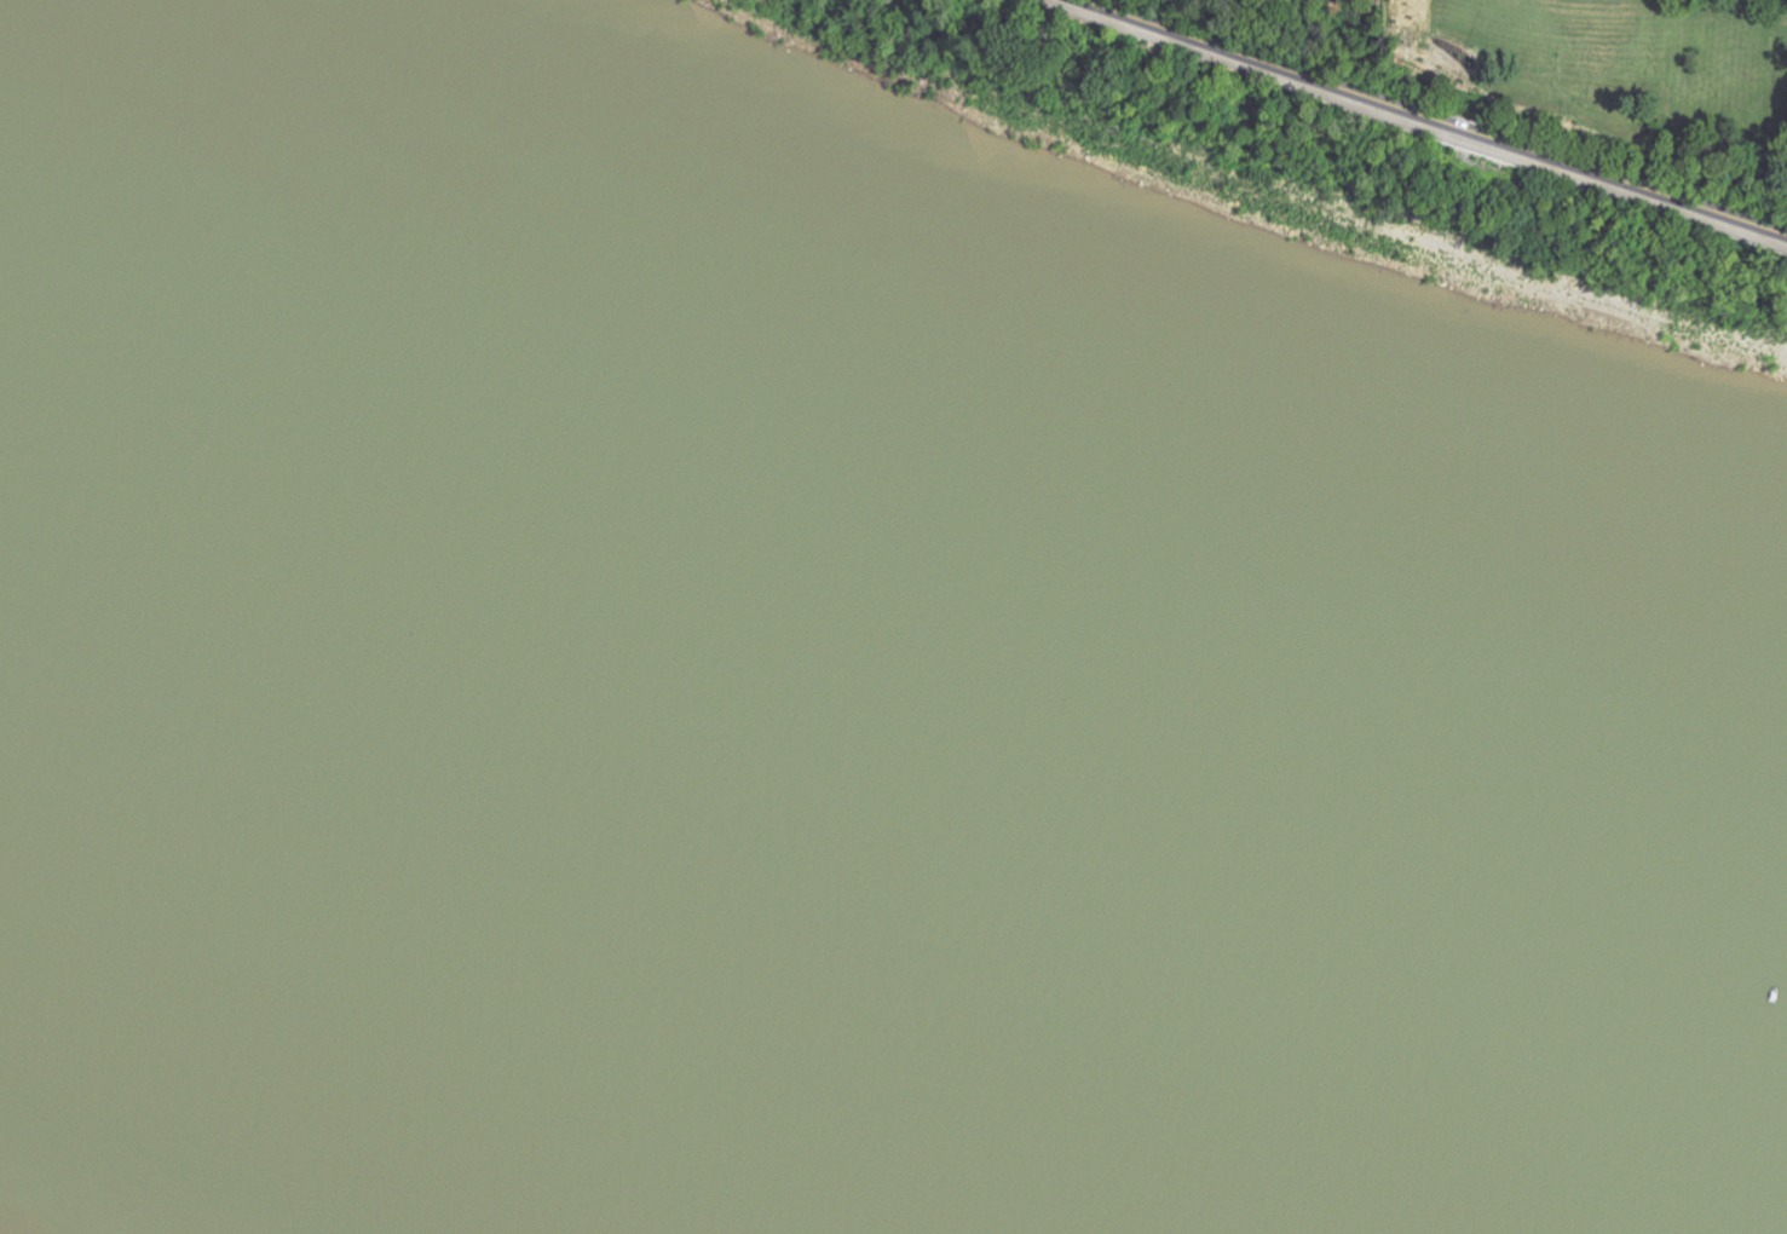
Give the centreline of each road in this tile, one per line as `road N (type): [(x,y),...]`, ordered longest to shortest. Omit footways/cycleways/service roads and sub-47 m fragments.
road 1 (secondary): [(1786,232),(1111,10)]

